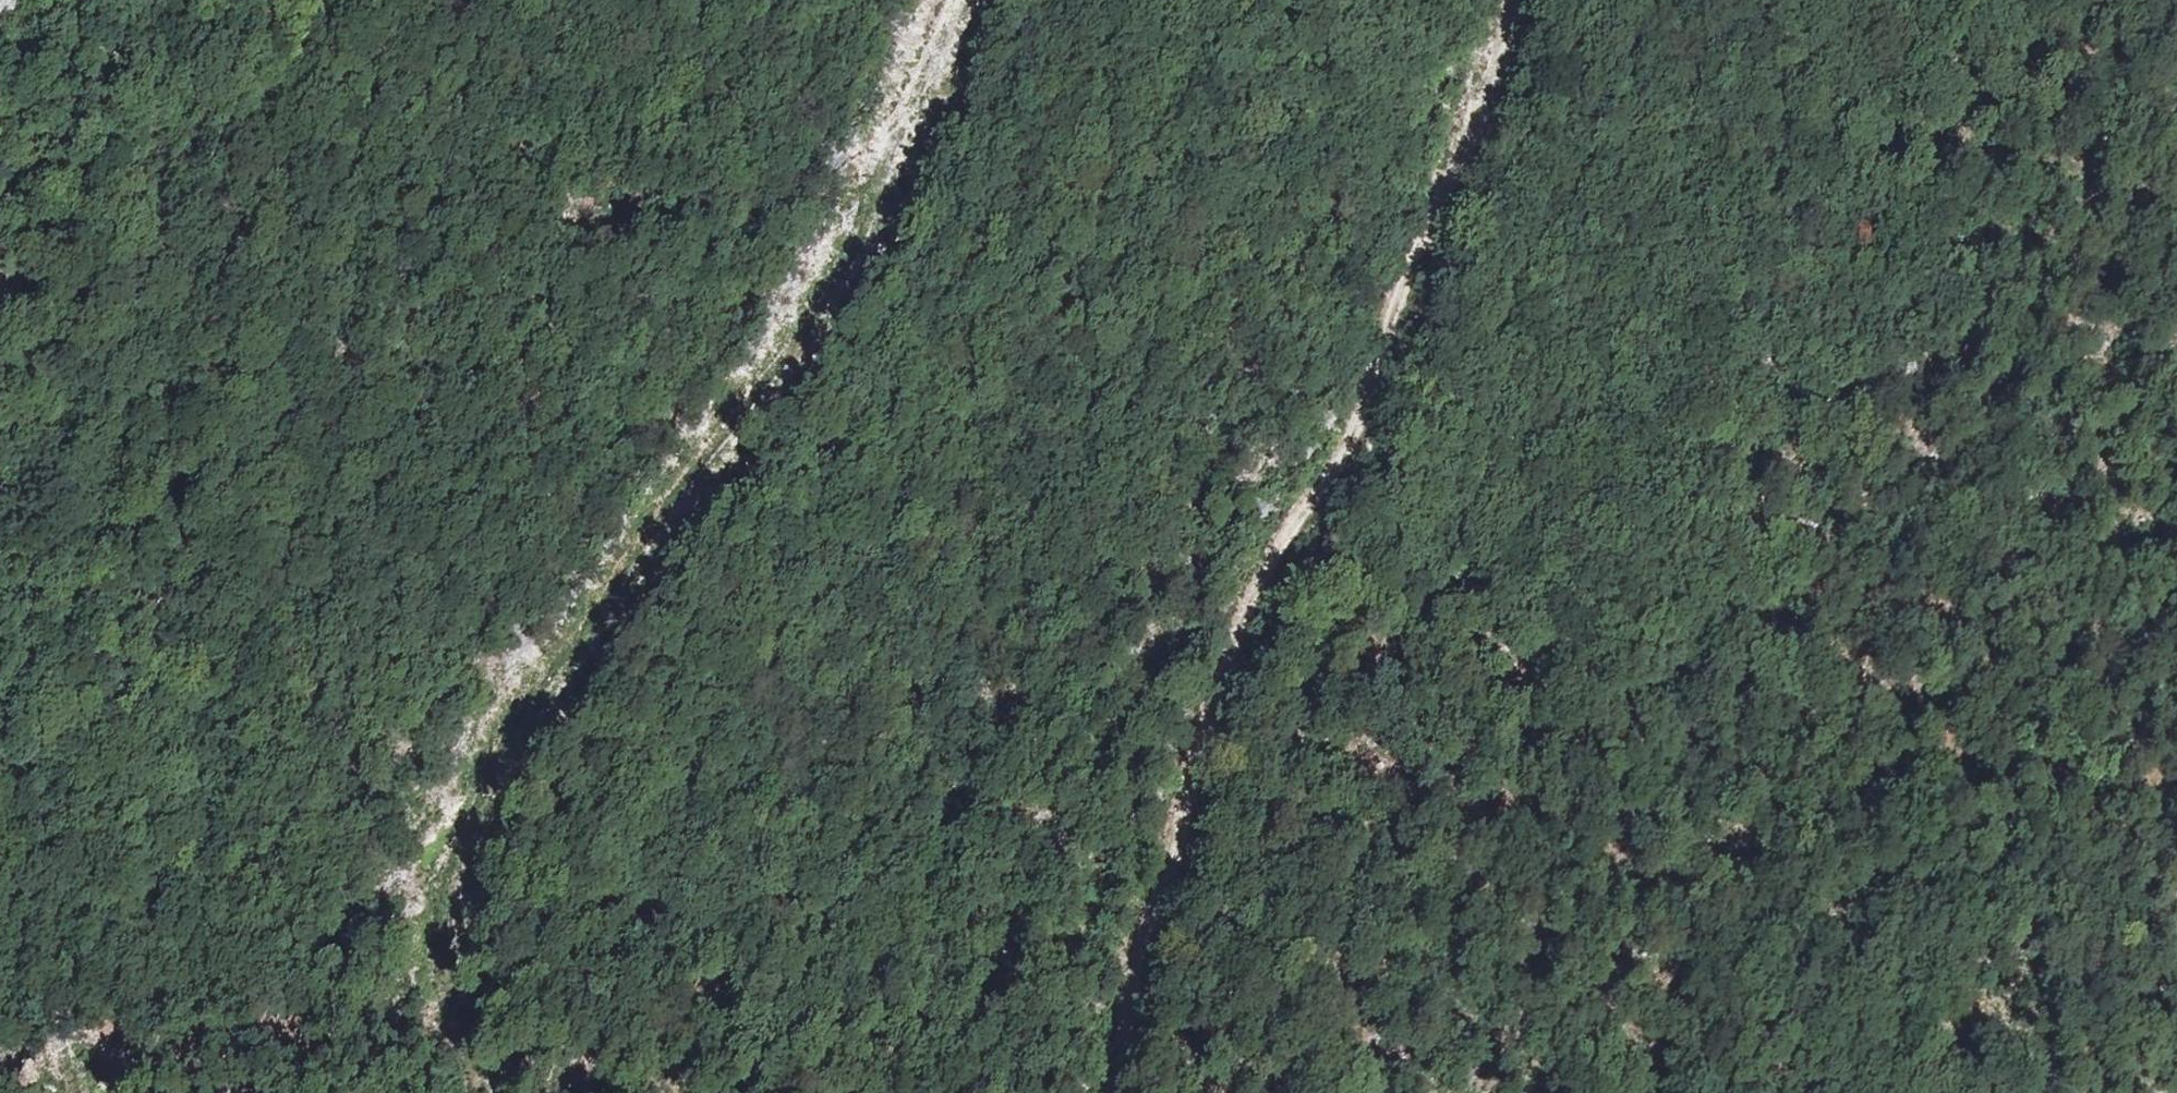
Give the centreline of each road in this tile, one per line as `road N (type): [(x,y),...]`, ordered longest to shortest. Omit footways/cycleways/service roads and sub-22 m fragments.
road 1 (track): [(954,0),(893,141),(845,294),(514,725),(446,903),(467,1092)]
road 2 (track): [(1119,1092),(1126,1010),(1151,910),(1266,573),(1359,430),(1525,0)]

